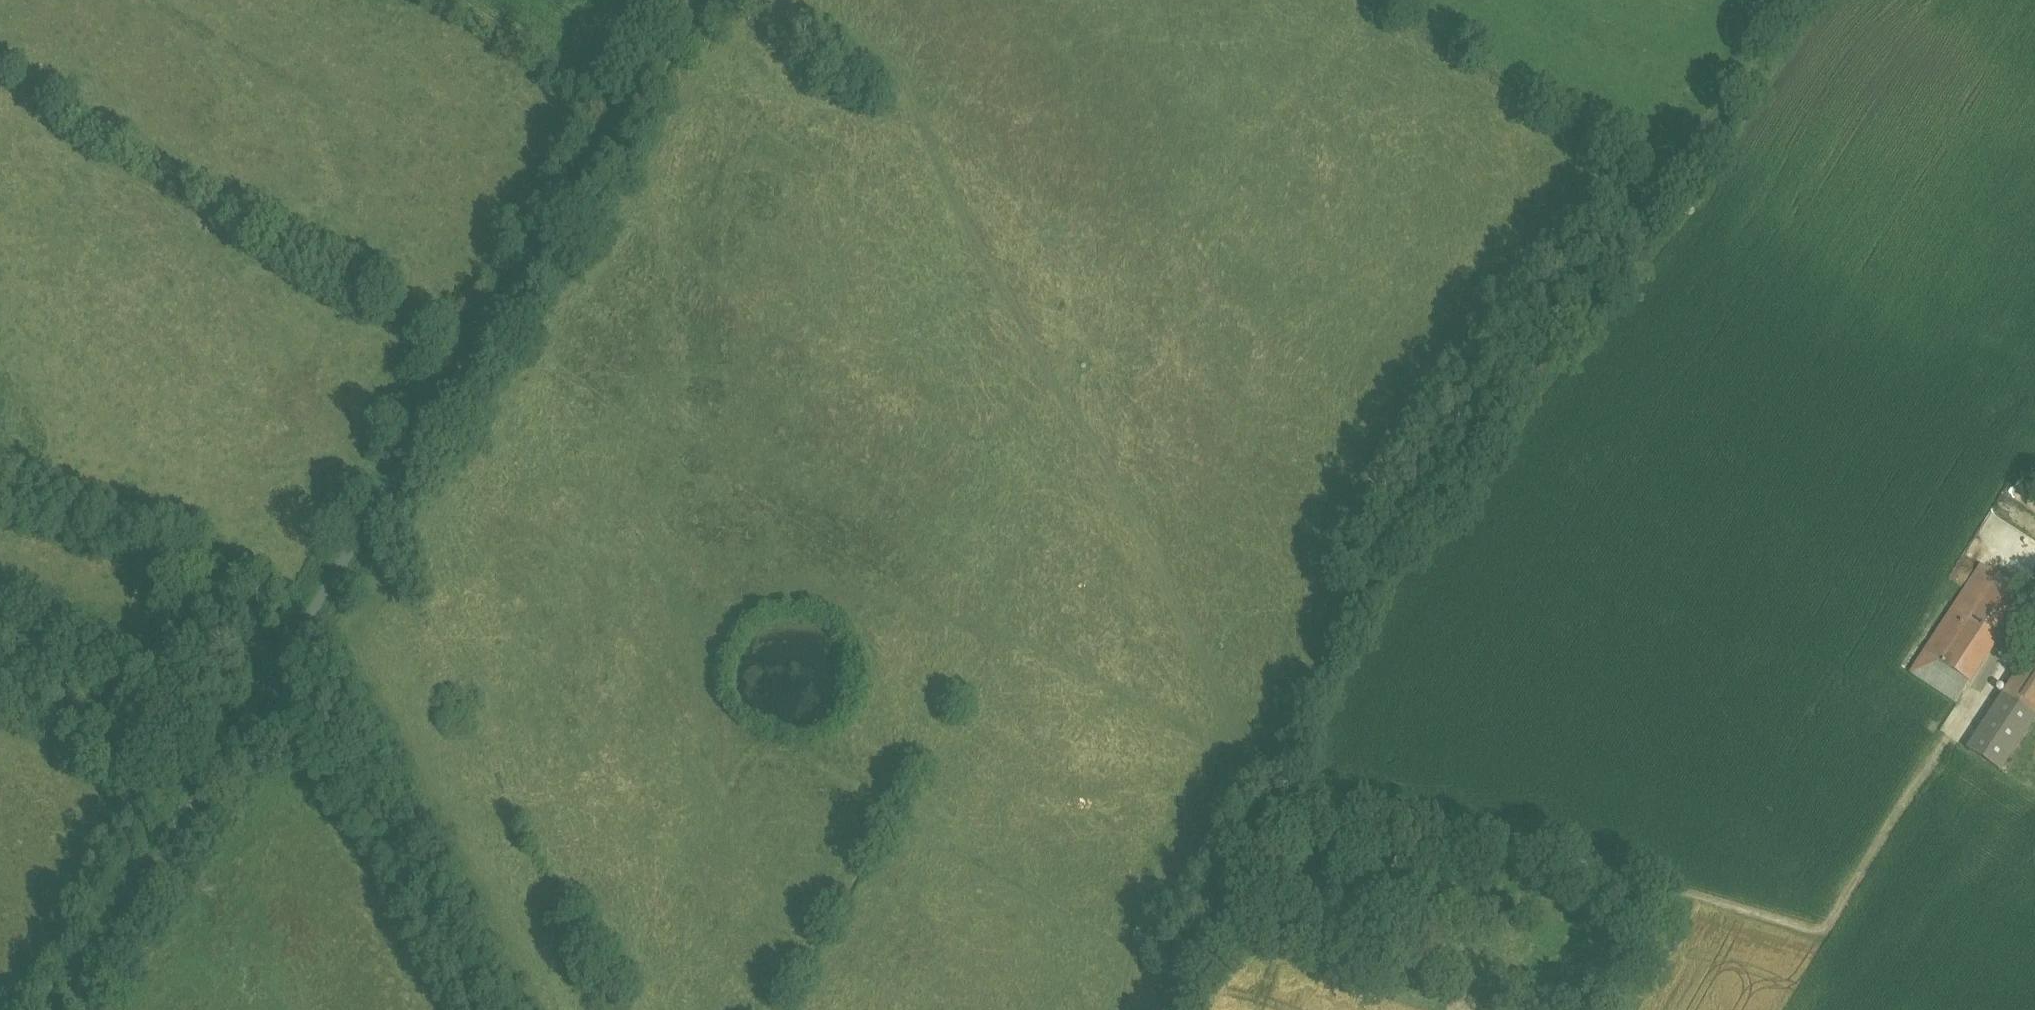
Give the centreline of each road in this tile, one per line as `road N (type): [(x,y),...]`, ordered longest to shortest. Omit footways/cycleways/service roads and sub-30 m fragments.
road 1 (residential): [(688,0),(69,1009)]
road 2 (track): [(1986,696),(1829,932),(1328,761)]

